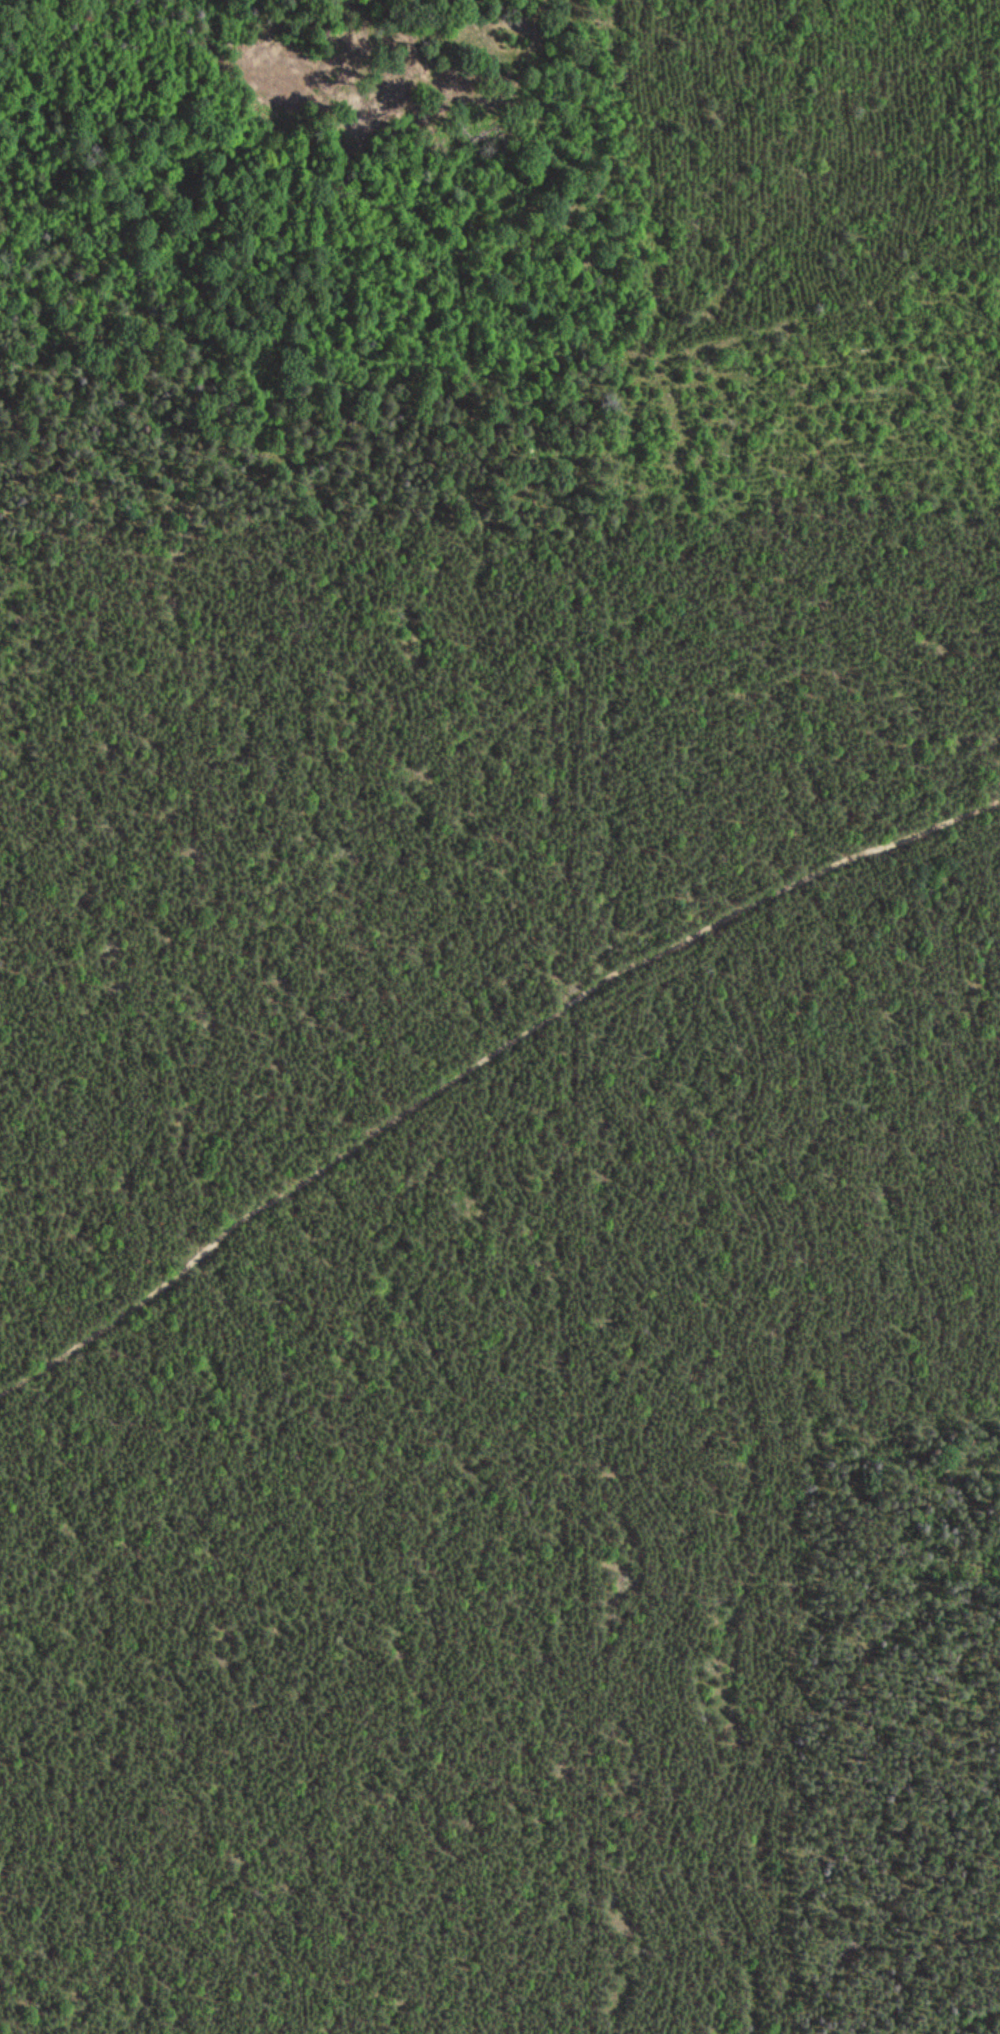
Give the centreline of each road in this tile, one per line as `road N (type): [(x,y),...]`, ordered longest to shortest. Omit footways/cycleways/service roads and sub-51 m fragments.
road 1 (residential): [(0,1400),(187,1288),(237,1227),(641,961),(882,846),(999,805)]

